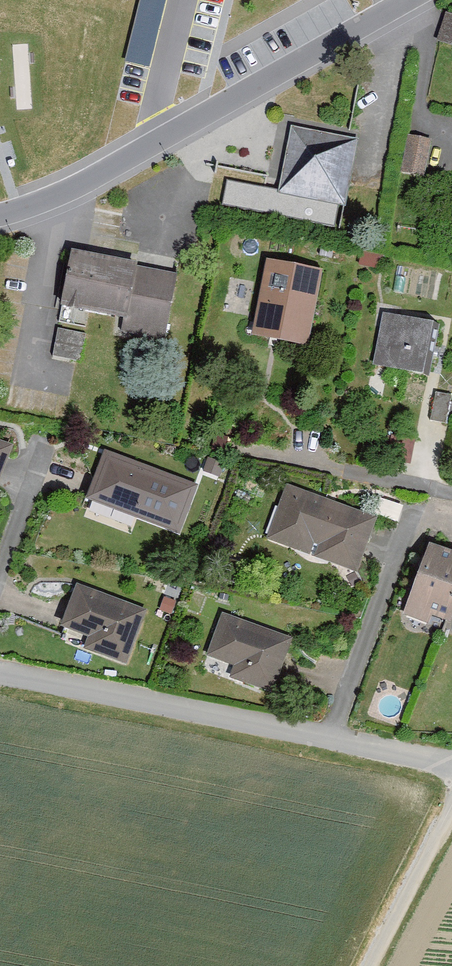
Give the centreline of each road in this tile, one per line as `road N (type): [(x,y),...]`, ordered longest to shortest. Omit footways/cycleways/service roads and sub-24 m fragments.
road 1 (residential): [(413,0),(98,178),(0,215)]
road 2 (residential): [(0,675),(451,767)]
road 3 (track): [(451,802),(369,965)]

